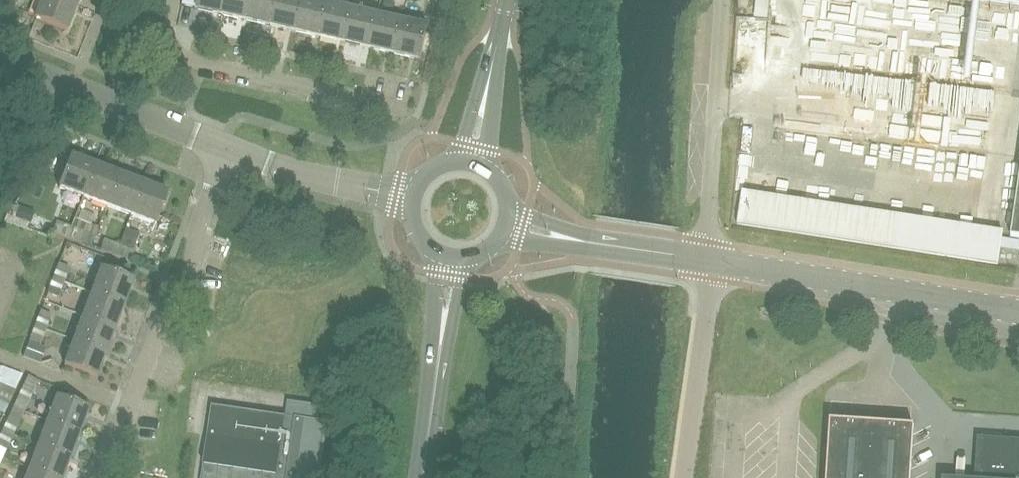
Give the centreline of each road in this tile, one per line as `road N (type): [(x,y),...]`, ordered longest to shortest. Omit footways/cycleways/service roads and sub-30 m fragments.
road 1 (tertiary): [(1018,313),(705,261)]
road 2 (residential): [(404,108),(179,57),(168,32),(173,0)]
road 3 (residential): [(130,405),(227,145)]
road 4 (unclassified): [(719,0),(706,243)]
road 5 (residential): [(227,145),(0,58)]
road 6 (tertiary): [(419,477),(451,260)]
road 7 (unclassified): [(685,477),(704,276)]
road 8 (tertiary): [(705,261),(506,230)]
road 9 (residential): [(412,202),(227,145)]
road 10 (tertiary): [(467,163),(505,0)]
road 11 (residential): [(130,405),(0,352)]

